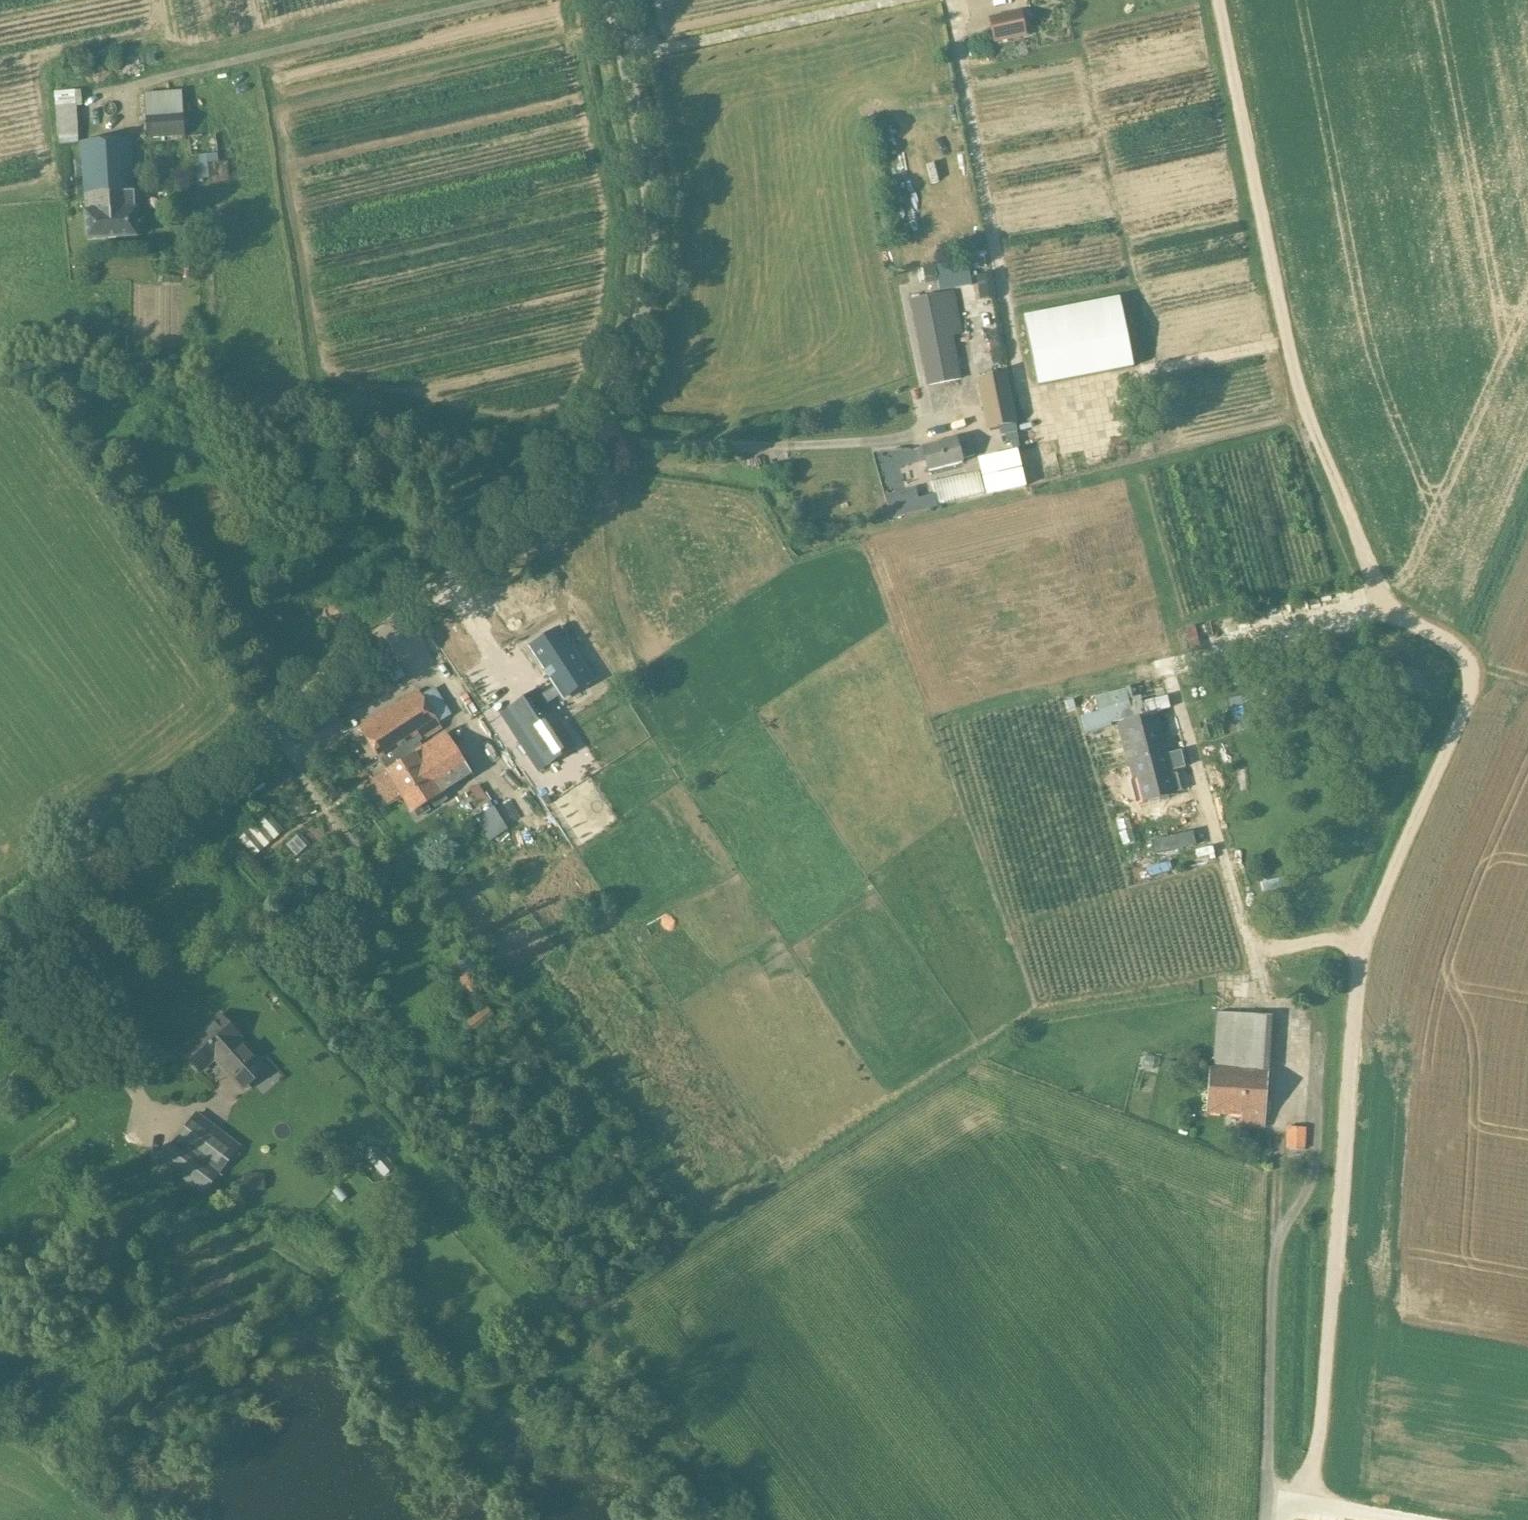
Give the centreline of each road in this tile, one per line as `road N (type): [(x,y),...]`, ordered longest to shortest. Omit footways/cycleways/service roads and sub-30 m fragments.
road 1 (track): [(1222,0),(1295,385),(1311,430),(1387,608),(1473,666),(1467,704),(1359,950),(1320,1440),(1310,1473),(1268,1504)]
road 2 (unclassified): [(0,937),(532,511),(600,427),(643,308),(651,261),(651,200),(611,0)]
road 3 (track): [(686,892),(906,763),(914,740),(852,562),(883,537),(1070,481),(1063,426),(1024,415)]

